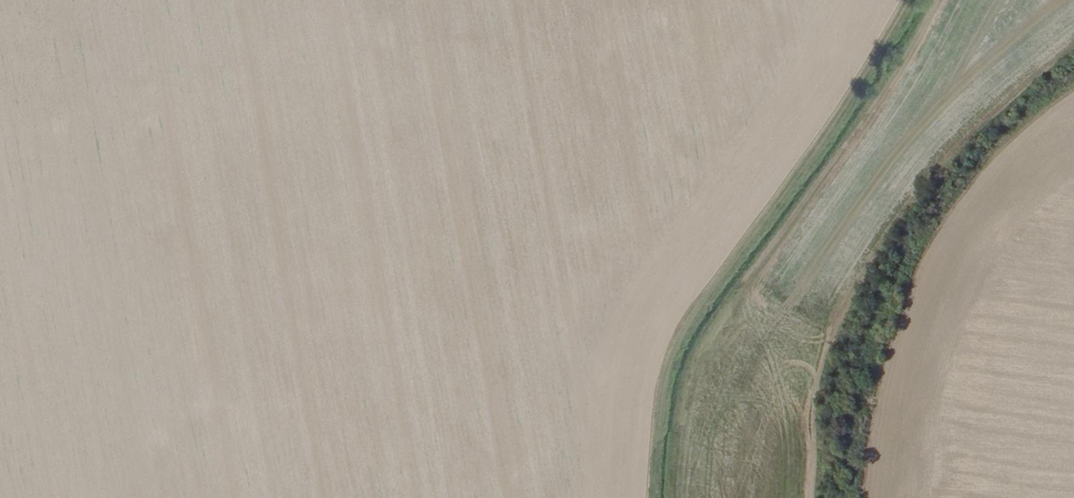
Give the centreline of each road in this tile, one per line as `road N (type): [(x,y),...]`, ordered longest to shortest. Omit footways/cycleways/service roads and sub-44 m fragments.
road 1 (track): [(907,0),(820,152),(674,345),(664,382),(658,497)]

